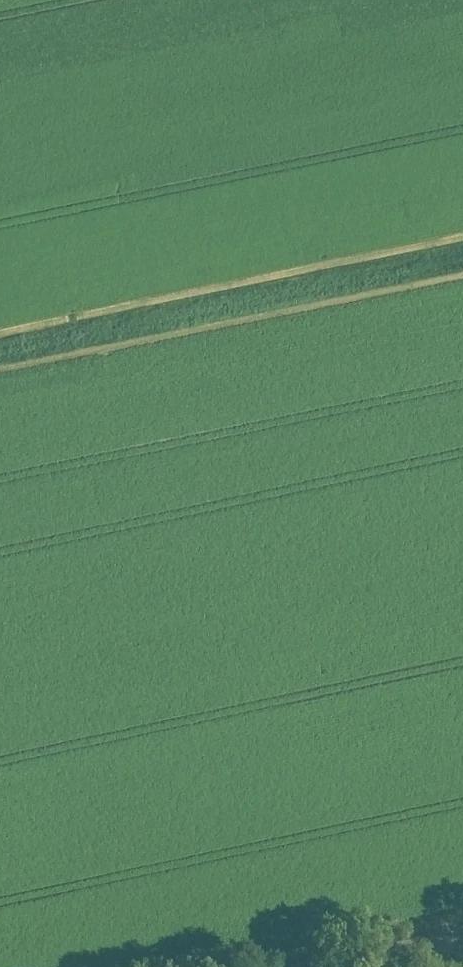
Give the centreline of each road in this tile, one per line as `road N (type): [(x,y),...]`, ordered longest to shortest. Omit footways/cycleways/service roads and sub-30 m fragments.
road 1 (unclassified): [(333,966),(462,939)]

